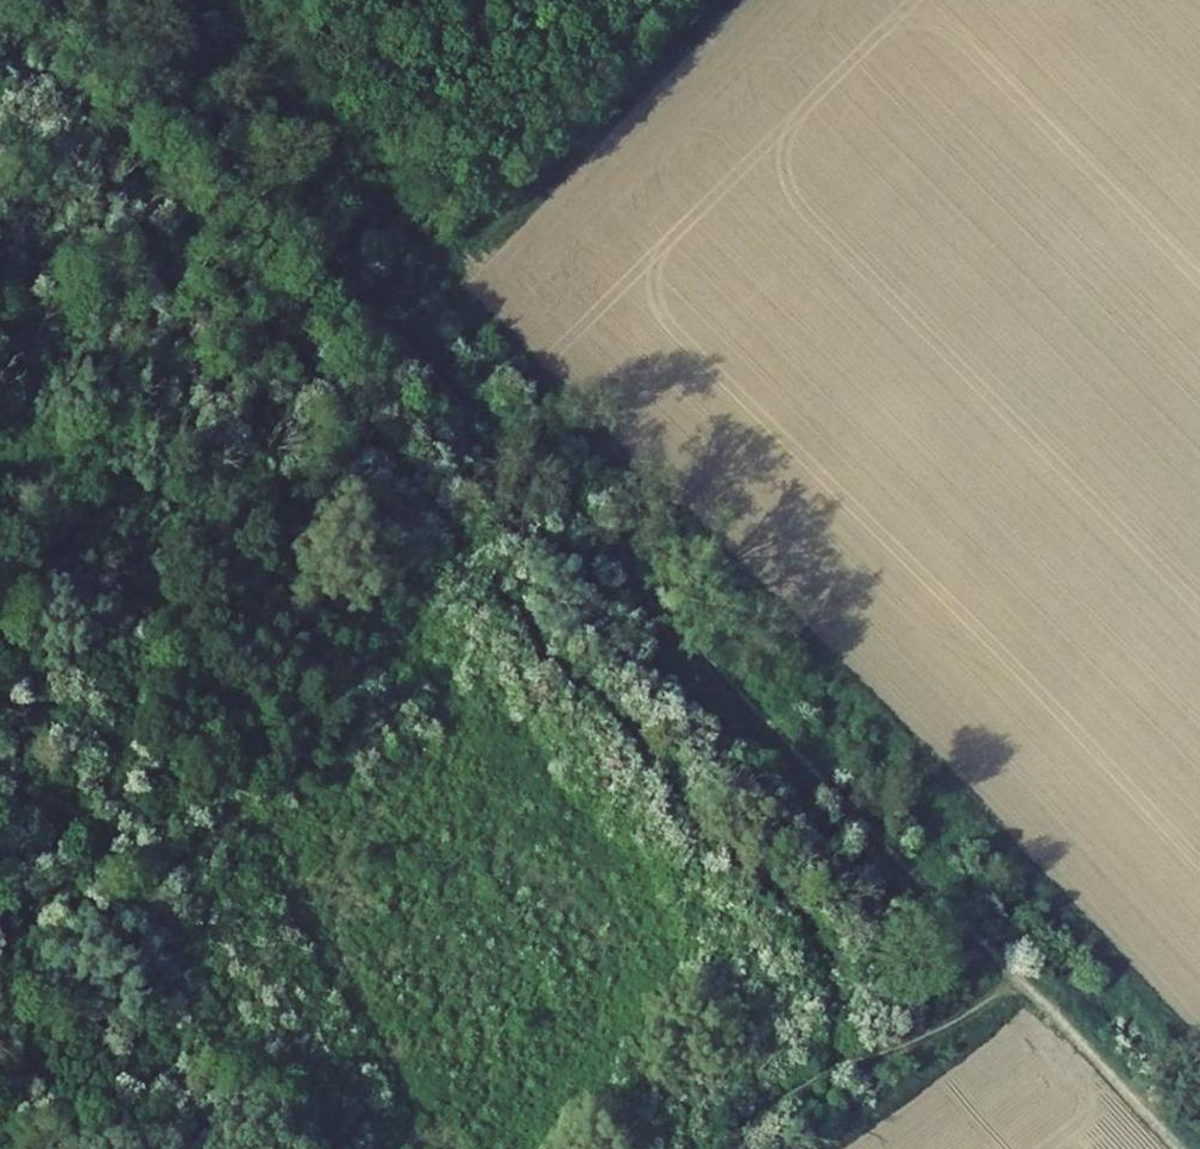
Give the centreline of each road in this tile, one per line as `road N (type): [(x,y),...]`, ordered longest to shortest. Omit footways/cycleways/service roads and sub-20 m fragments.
road 1 (track): [(64,0),(1161,1148)]
road 2 (track): [(0,56),(69,102),(383,457),(551,669),(634,742),(684,827),(806,945),(825,1011),(817,1065)]
road 3 (track): [(485,354),(1199,1063)]
road 4 (track): [(857,0),(485,354)]
road 5 (track): [(1015,997),(817,1065),(703,1148)]

